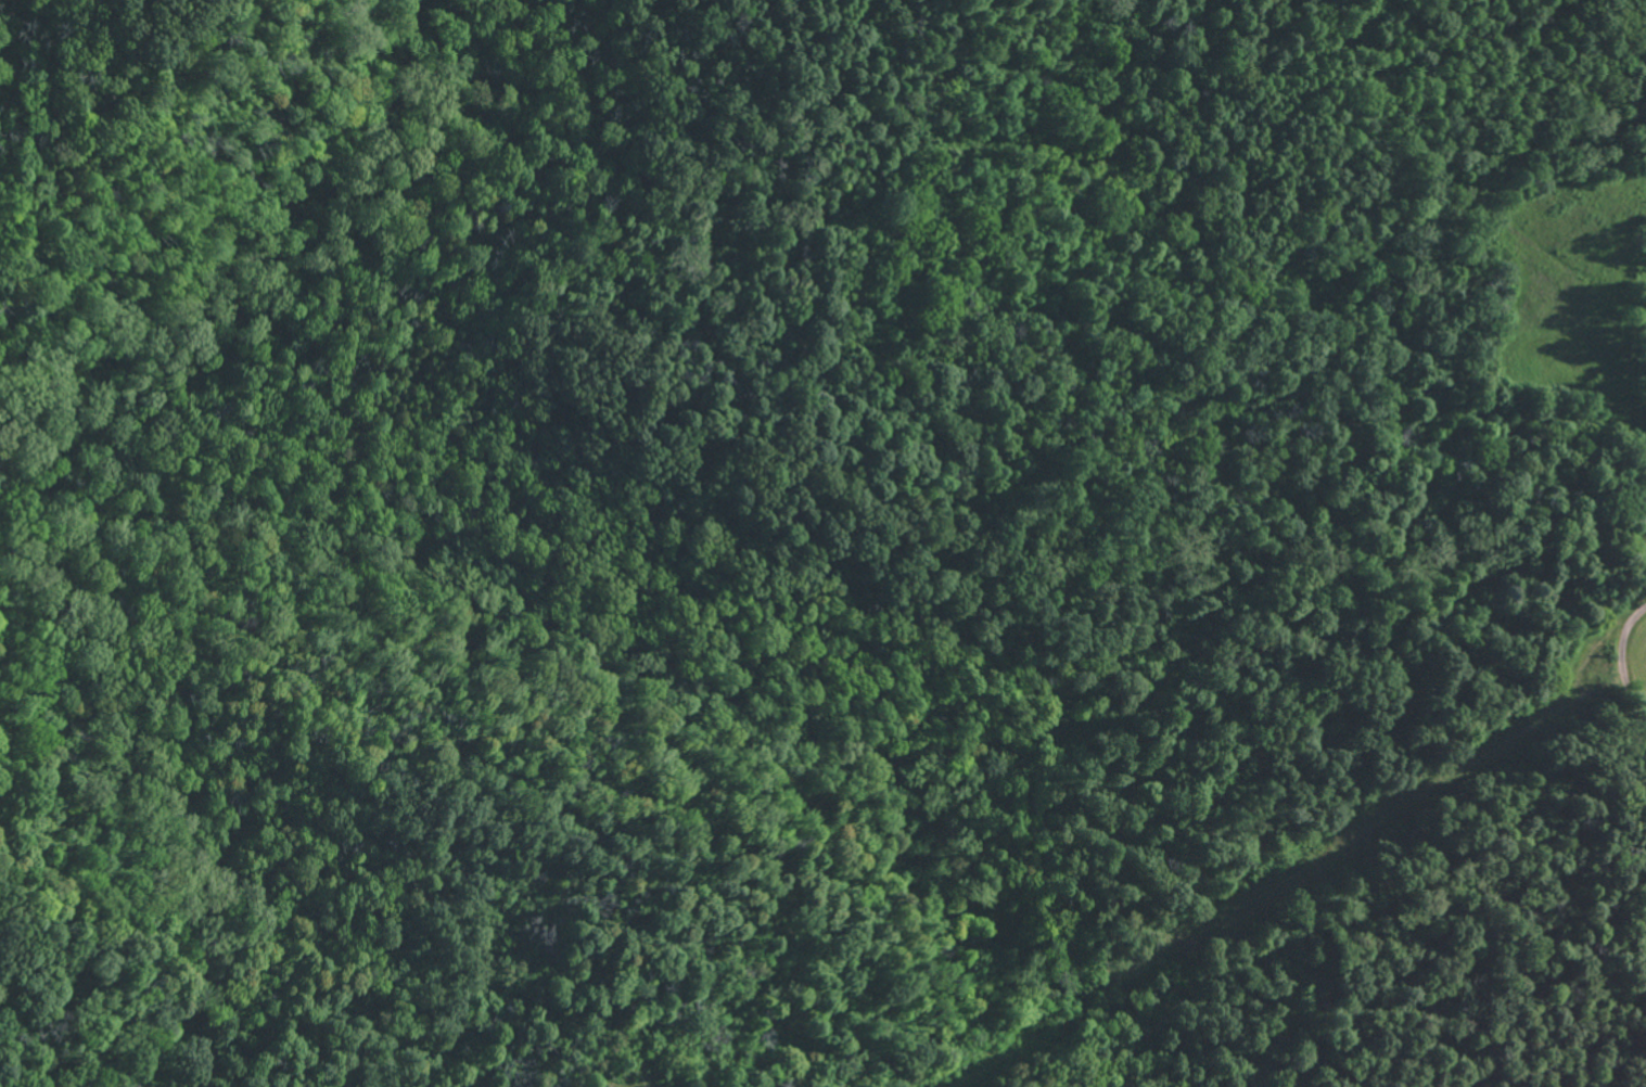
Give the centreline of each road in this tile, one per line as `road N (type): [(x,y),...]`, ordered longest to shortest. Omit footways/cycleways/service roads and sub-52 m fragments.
road 1 (residential): [(1645,323),(1587,335),(1564,363),(1591,389),(1580,419),(1524,430),(1267,388)]
road 2 (residential): [(1645,772),(1621,648),(1645,608)]

